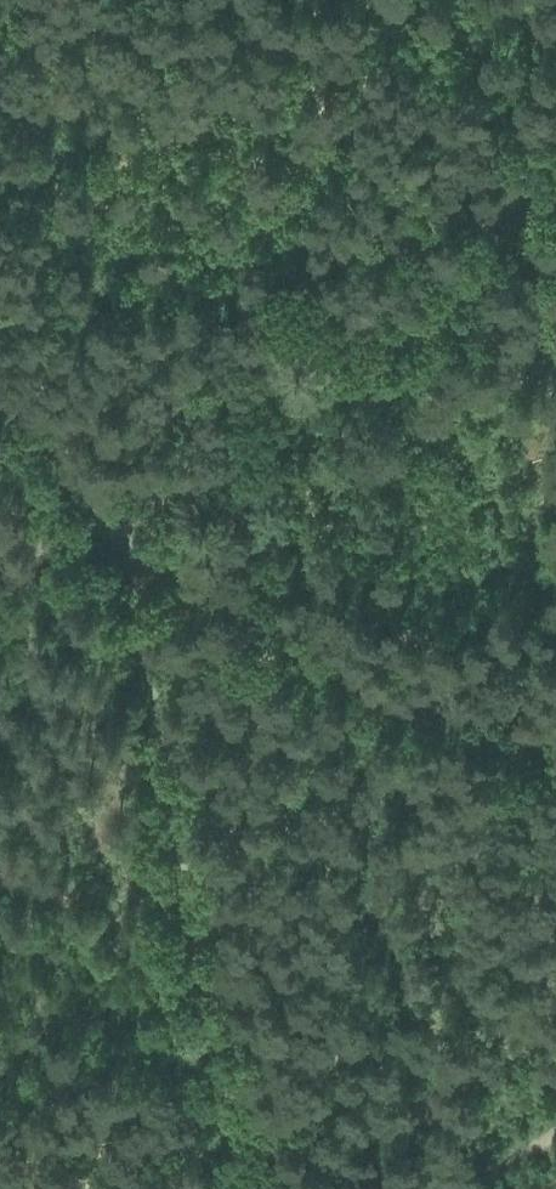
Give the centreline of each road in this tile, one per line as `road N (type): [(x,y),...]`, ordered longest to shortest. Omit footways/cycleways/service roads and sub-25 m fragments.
road 1 (track): [(249,1188),(122,520)]
road 2 (track): [(555,179),(359,355),(122,520)]
road 3 (track): [(122,520),(405,694),(555,753)]
road 4 (track): [(391,1188),(555,1121)]
road 5 (track): [(0,398),(122,520)]
road 6 (track): [(122,520),(0,568)]

